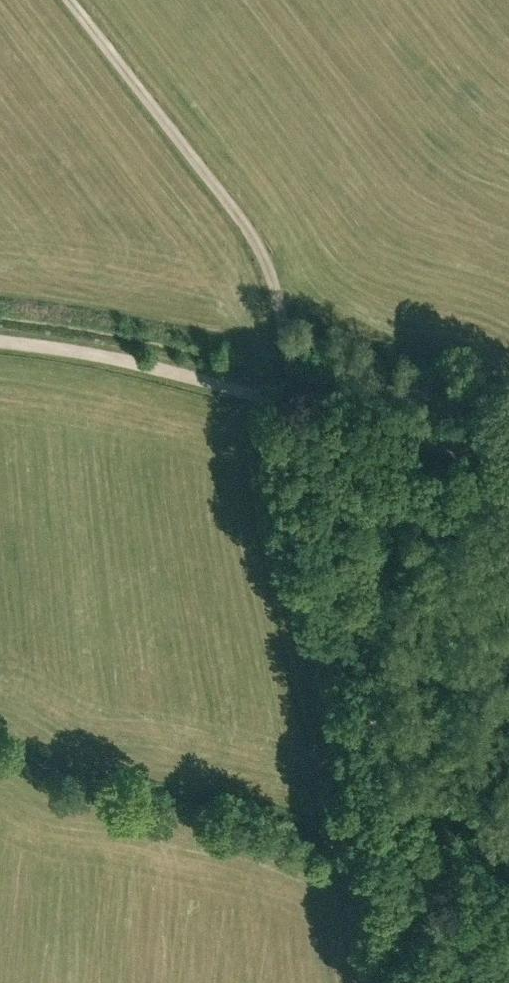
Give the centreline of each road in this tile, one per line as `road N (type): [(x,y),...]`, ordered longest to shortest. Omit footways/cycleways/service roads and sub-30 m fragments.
road 1 (track): [(72,0),(252,238),(285,317),(300,415)]
road 2 (track): [(401,789),(300,415)]
road 3 (track): [(300,415),(106,355),(0,340)]
road 4 (track): [(508,457),(300,415)]
road 5 (track): [(446,982),(401,789)]

